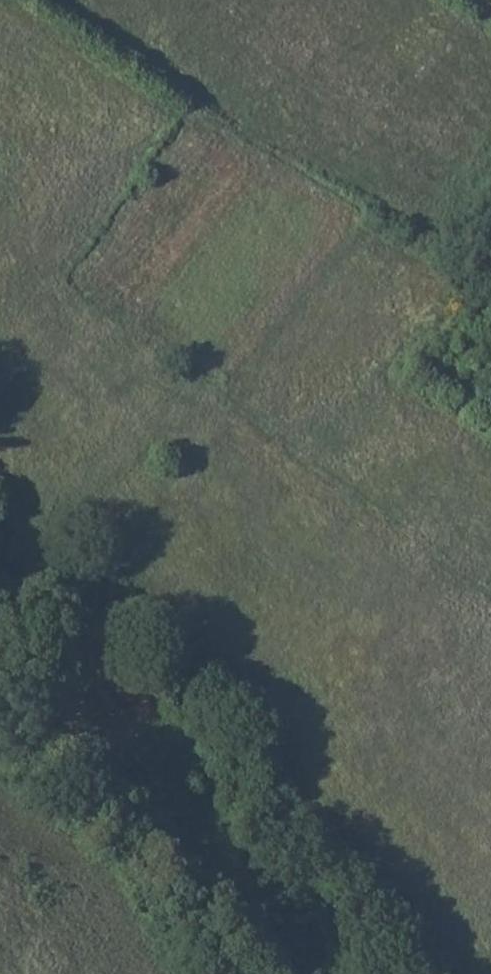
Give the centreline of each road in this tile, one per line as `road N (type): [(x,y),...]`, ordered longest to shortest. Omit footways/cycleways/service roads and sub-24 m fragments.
road 1 (track): [(490,597),(79,297)]

